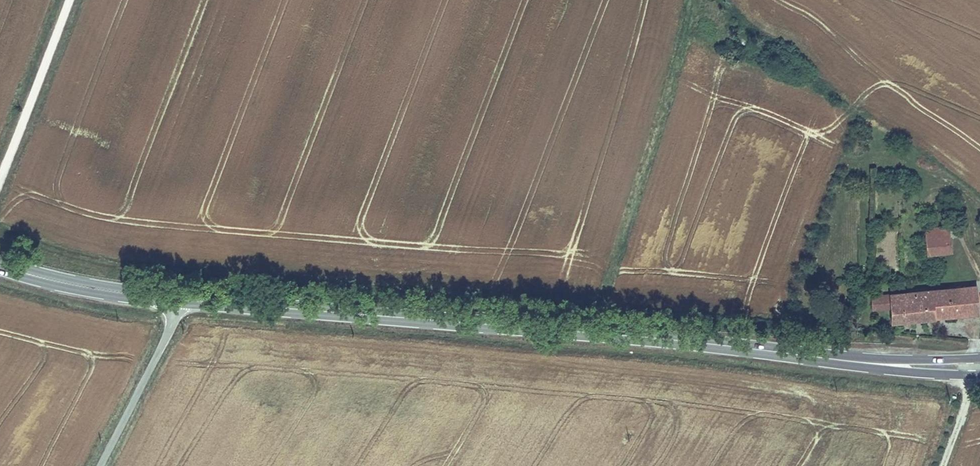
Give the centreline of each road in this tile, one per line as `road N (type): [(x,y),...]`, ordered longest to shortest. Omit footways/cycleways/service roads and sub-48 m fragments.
road 1 (primary): [(812,357),(175,300)]
road 2 (unclassified): [(101,465),(167,336),(175,300)]
road 3 (primary): [(812,357),(979,375)]
road 4 (primary): [(979,359),(812,357)]
road 5 (primary): [(175,300),(21,272)]

